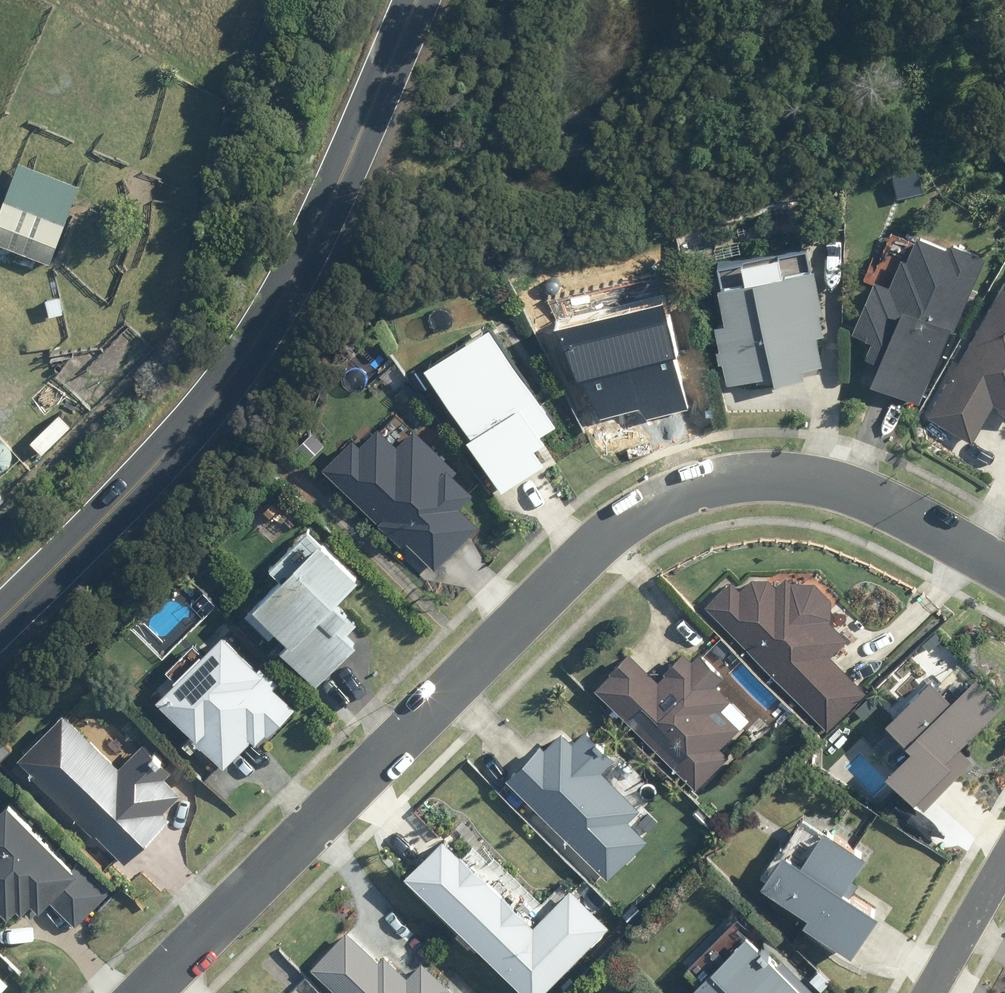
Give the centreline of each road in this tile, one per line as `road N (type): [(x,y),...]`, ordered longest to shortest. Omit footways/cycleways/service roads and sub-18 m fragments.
road 1 (residential): [(1004,573),(837,487),(740,481),(654,512),(614,538),(151,992)]
road 2 (secondary): [(0,625),(147,474),(255,342),(306,254),(415,0)]
road 3 (residential): [(933,992),(1004,873)]

